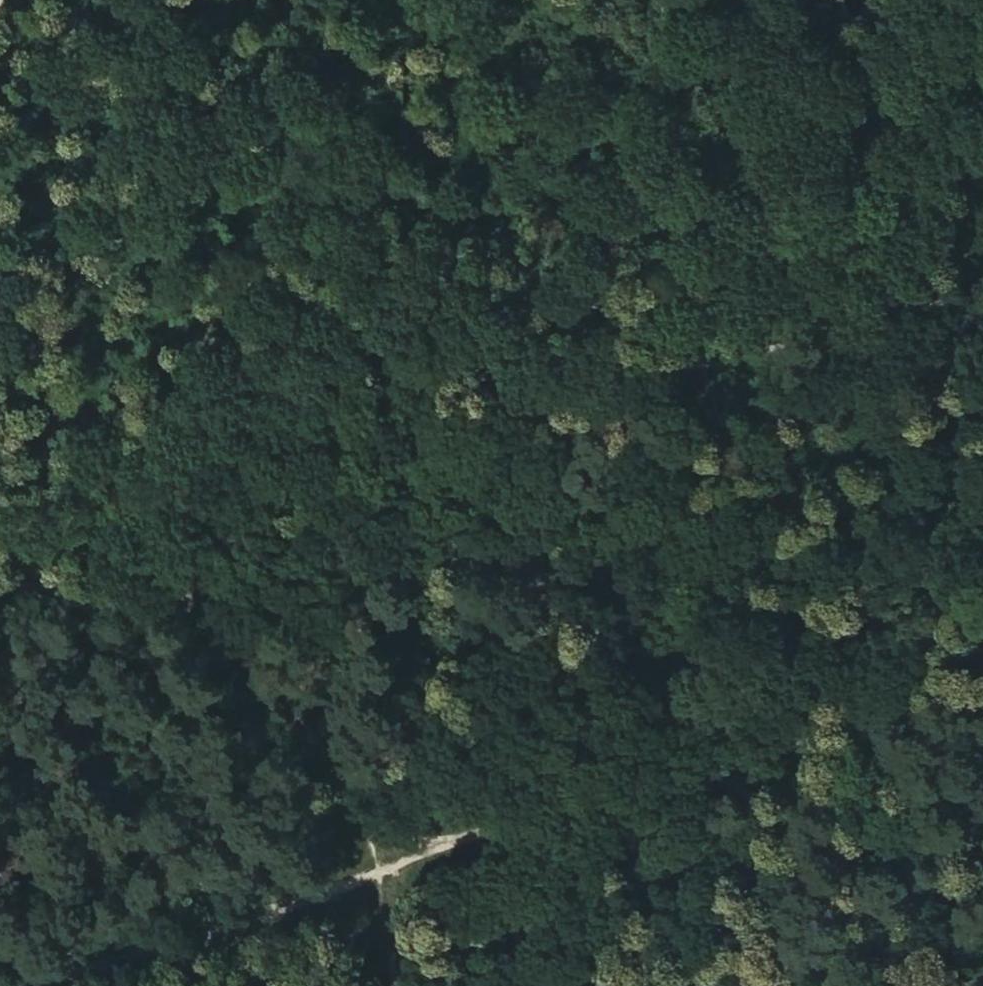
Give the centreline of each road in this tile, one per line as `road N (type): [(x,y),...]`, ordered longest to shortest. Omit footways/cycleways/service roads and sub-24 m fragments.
road 1 (track): [(982,676),(0,982)]

